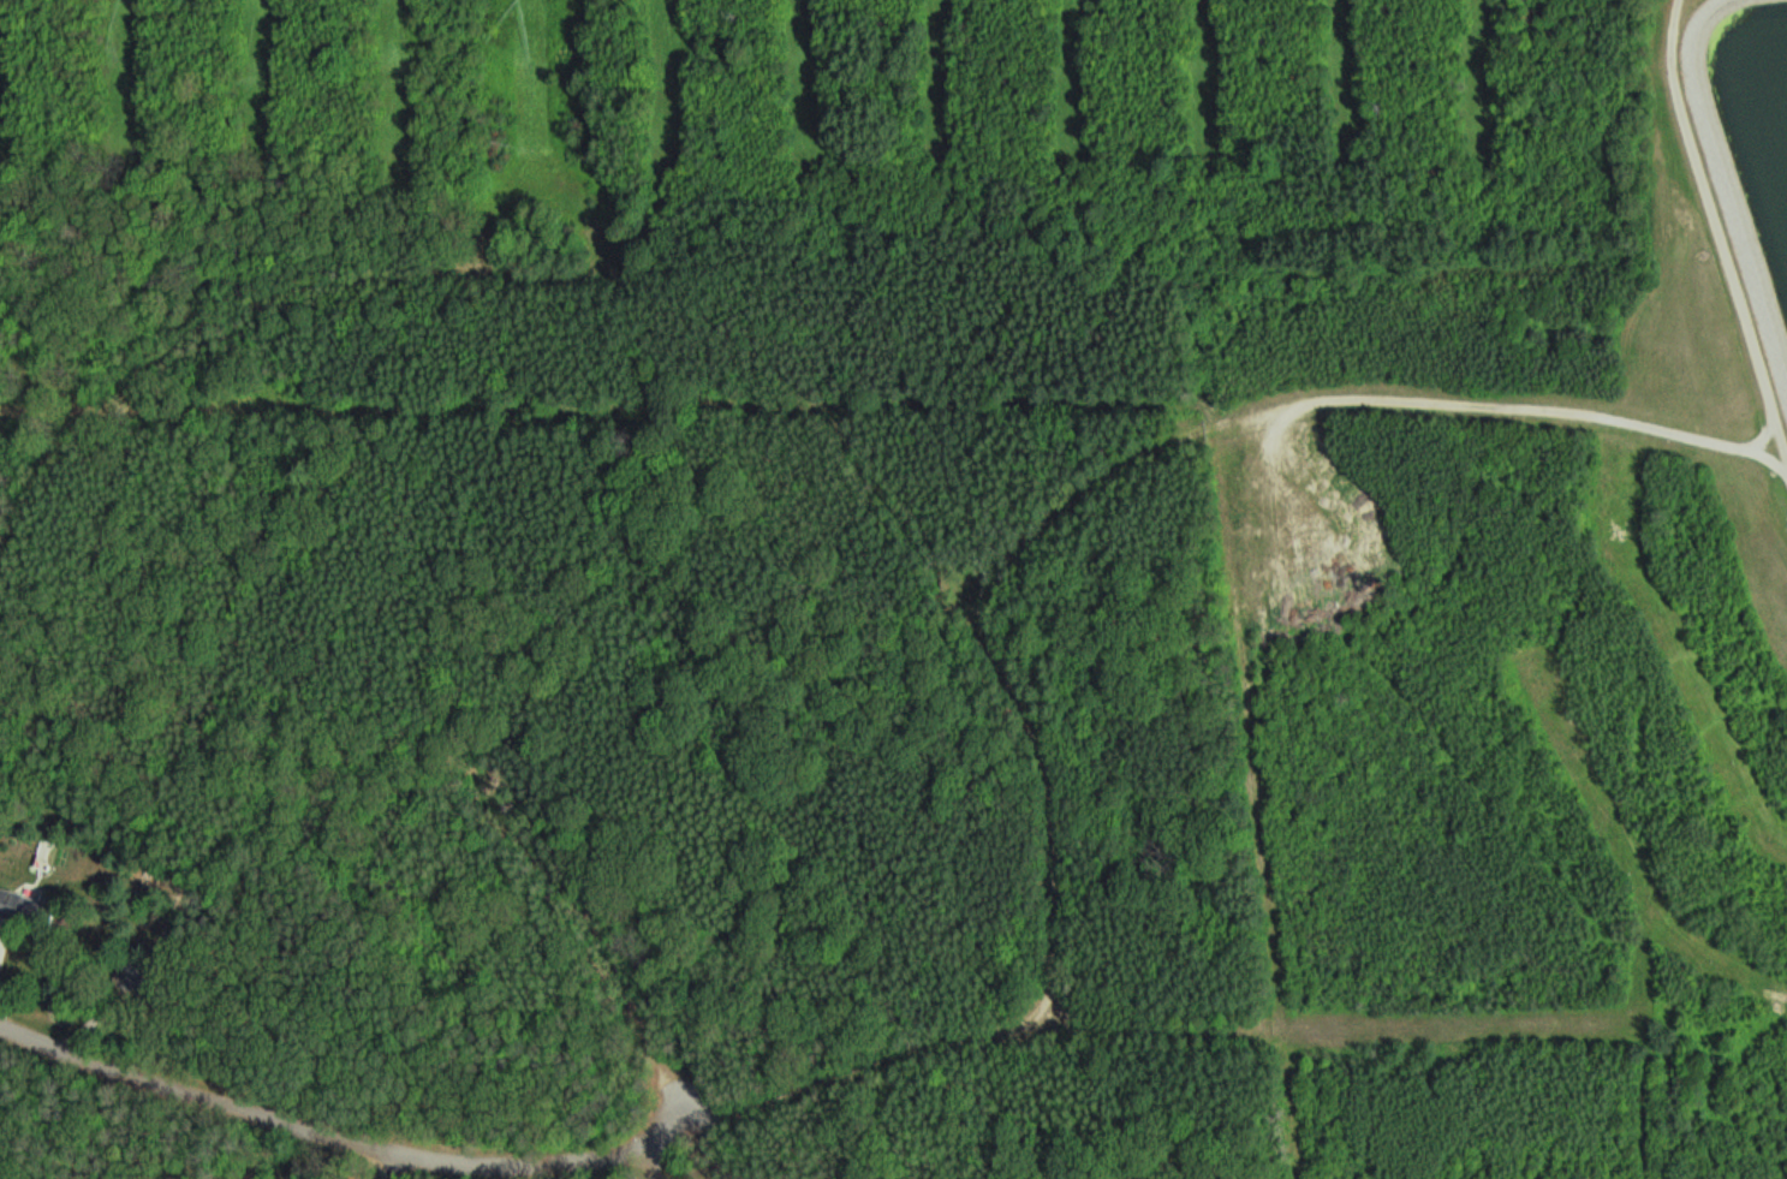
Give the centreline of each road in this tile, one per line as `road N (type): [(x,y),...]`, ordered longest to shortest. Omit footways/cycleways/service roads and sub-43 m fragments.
road 1 (residential): [(0,1013),(232,1095),(508,1161),(620,1153),(674,1124),(1055,1017),(1663,1026)]

